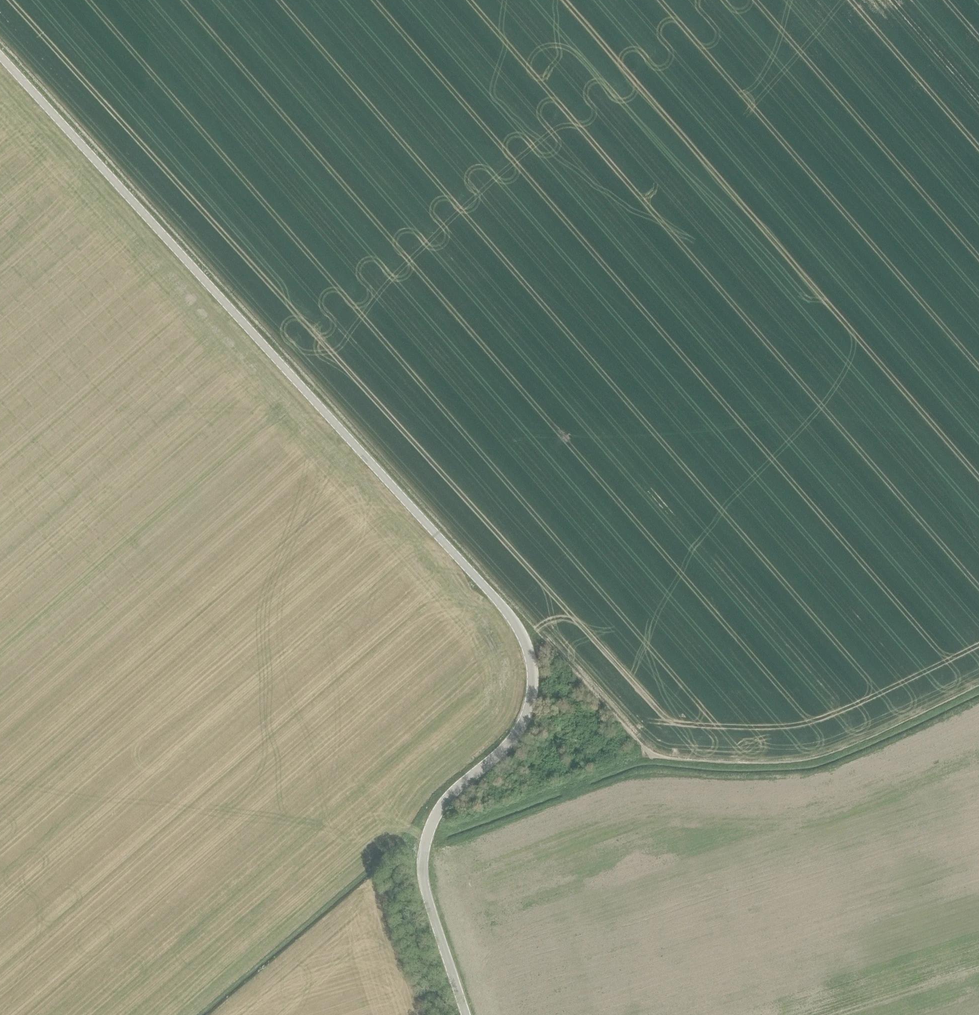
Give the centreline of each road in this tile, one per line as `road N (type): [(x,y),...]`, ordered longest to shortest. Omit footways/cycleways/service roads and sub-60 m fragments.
road 1 (unclassified): [(466,1014),(422,865),(435,818),(524,724),(534,676),(520,632),(0,56)]

